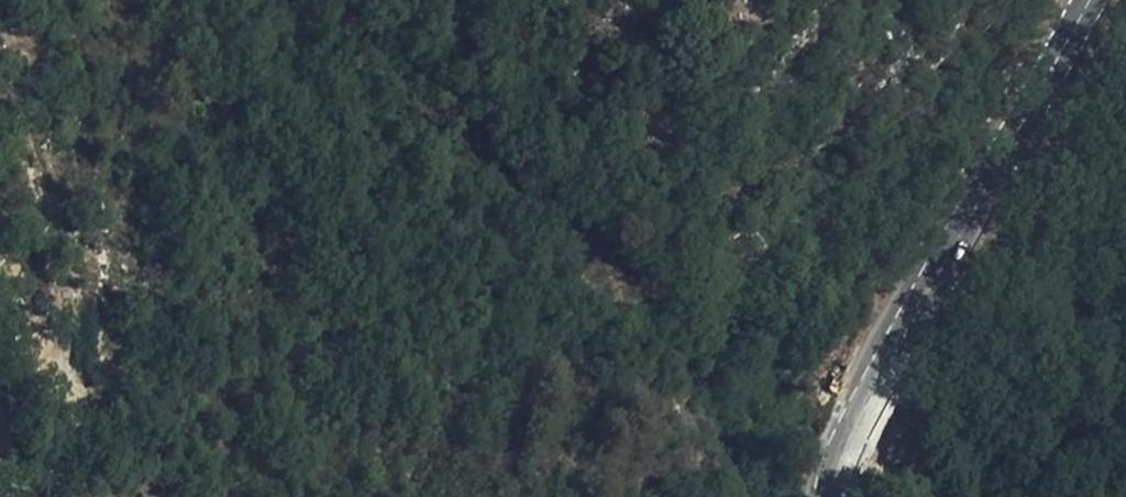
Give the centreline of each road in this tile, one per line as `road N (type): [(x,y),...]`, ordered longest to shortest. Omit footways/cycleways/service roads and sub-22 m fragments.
road 1 (secondary): [(828,496),(839,458),(1090,0)]

